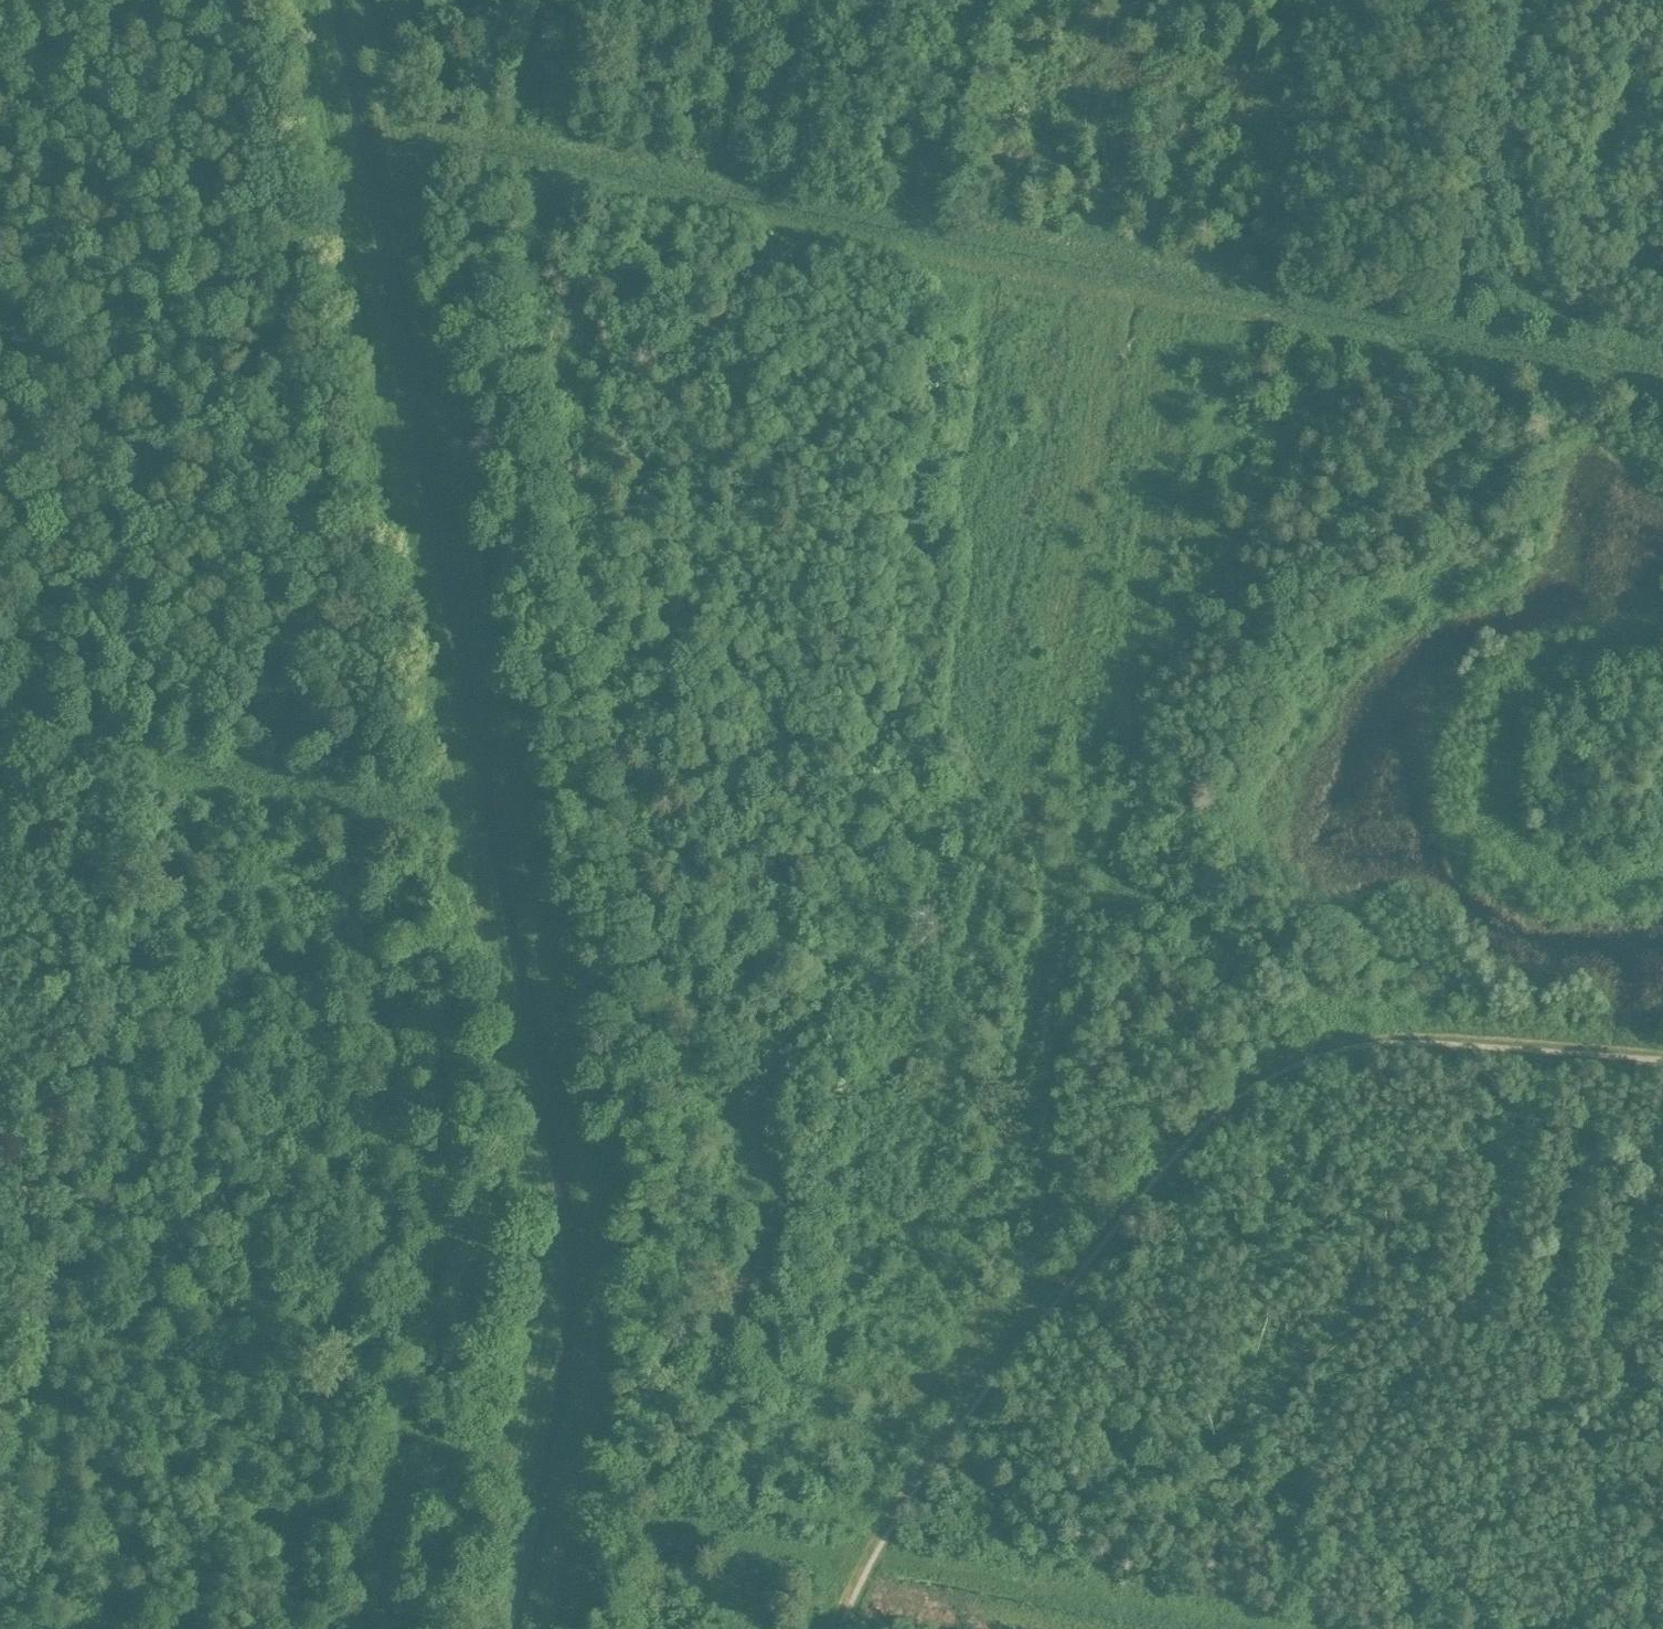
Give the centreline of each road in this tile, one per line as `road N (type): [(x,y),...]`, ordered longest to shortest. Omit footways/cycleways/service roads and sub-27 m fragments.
road 1 (track): [(545,1628),(593,1388),(601,1298),(595,1225),(366,0)]
road 2 (track): [(1662,398),(394,150)]
road 3 (track): [(477,1628),(518,1440),(537,1302),(452,792)]
road 4 (track): [(570,1505),(893,1554),(1266,1628)]
road 5 (track): [(0,1314),(513,1460)]
road 6 (track): [(461,838),(0,745)]

